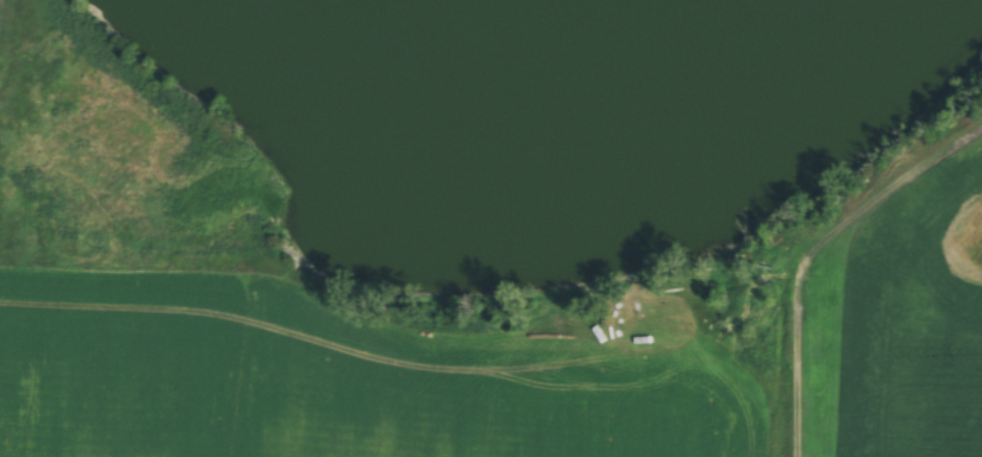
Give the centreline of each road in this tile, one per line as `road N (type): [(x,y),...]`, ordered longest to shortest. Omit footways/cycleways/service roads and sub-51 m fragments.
road 1 (track): [(777,362),(424,347),(247,273),(0,268)]
road 2 (track): [(793,456),(802,244),(981,125)]
road 3 (track): [(824,230),(803,223),(783,246),(777,362)]

